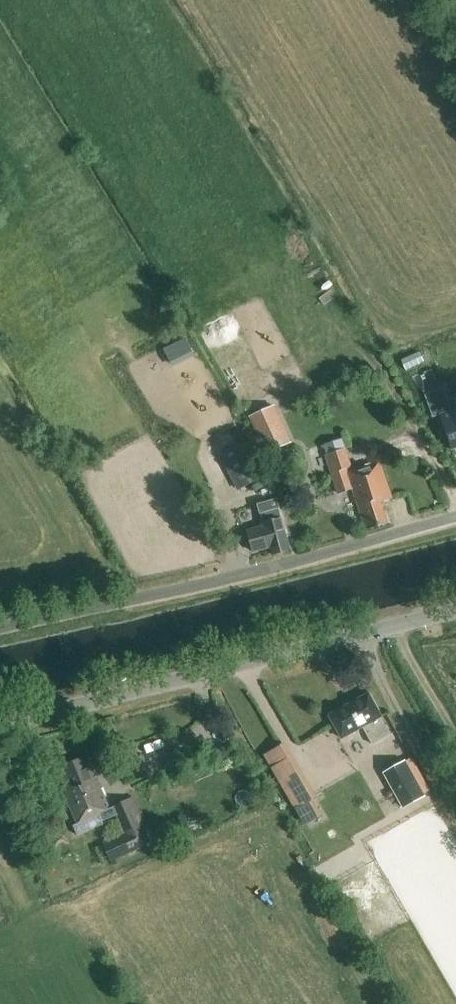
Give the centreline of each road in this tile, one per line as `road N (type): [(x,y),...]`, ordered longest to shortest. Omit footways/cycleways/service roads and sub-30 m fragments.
road 1 (unclassified): [(0,726),(455,611)]
road 2 (unclassified): [(0,629),(455,518)]

